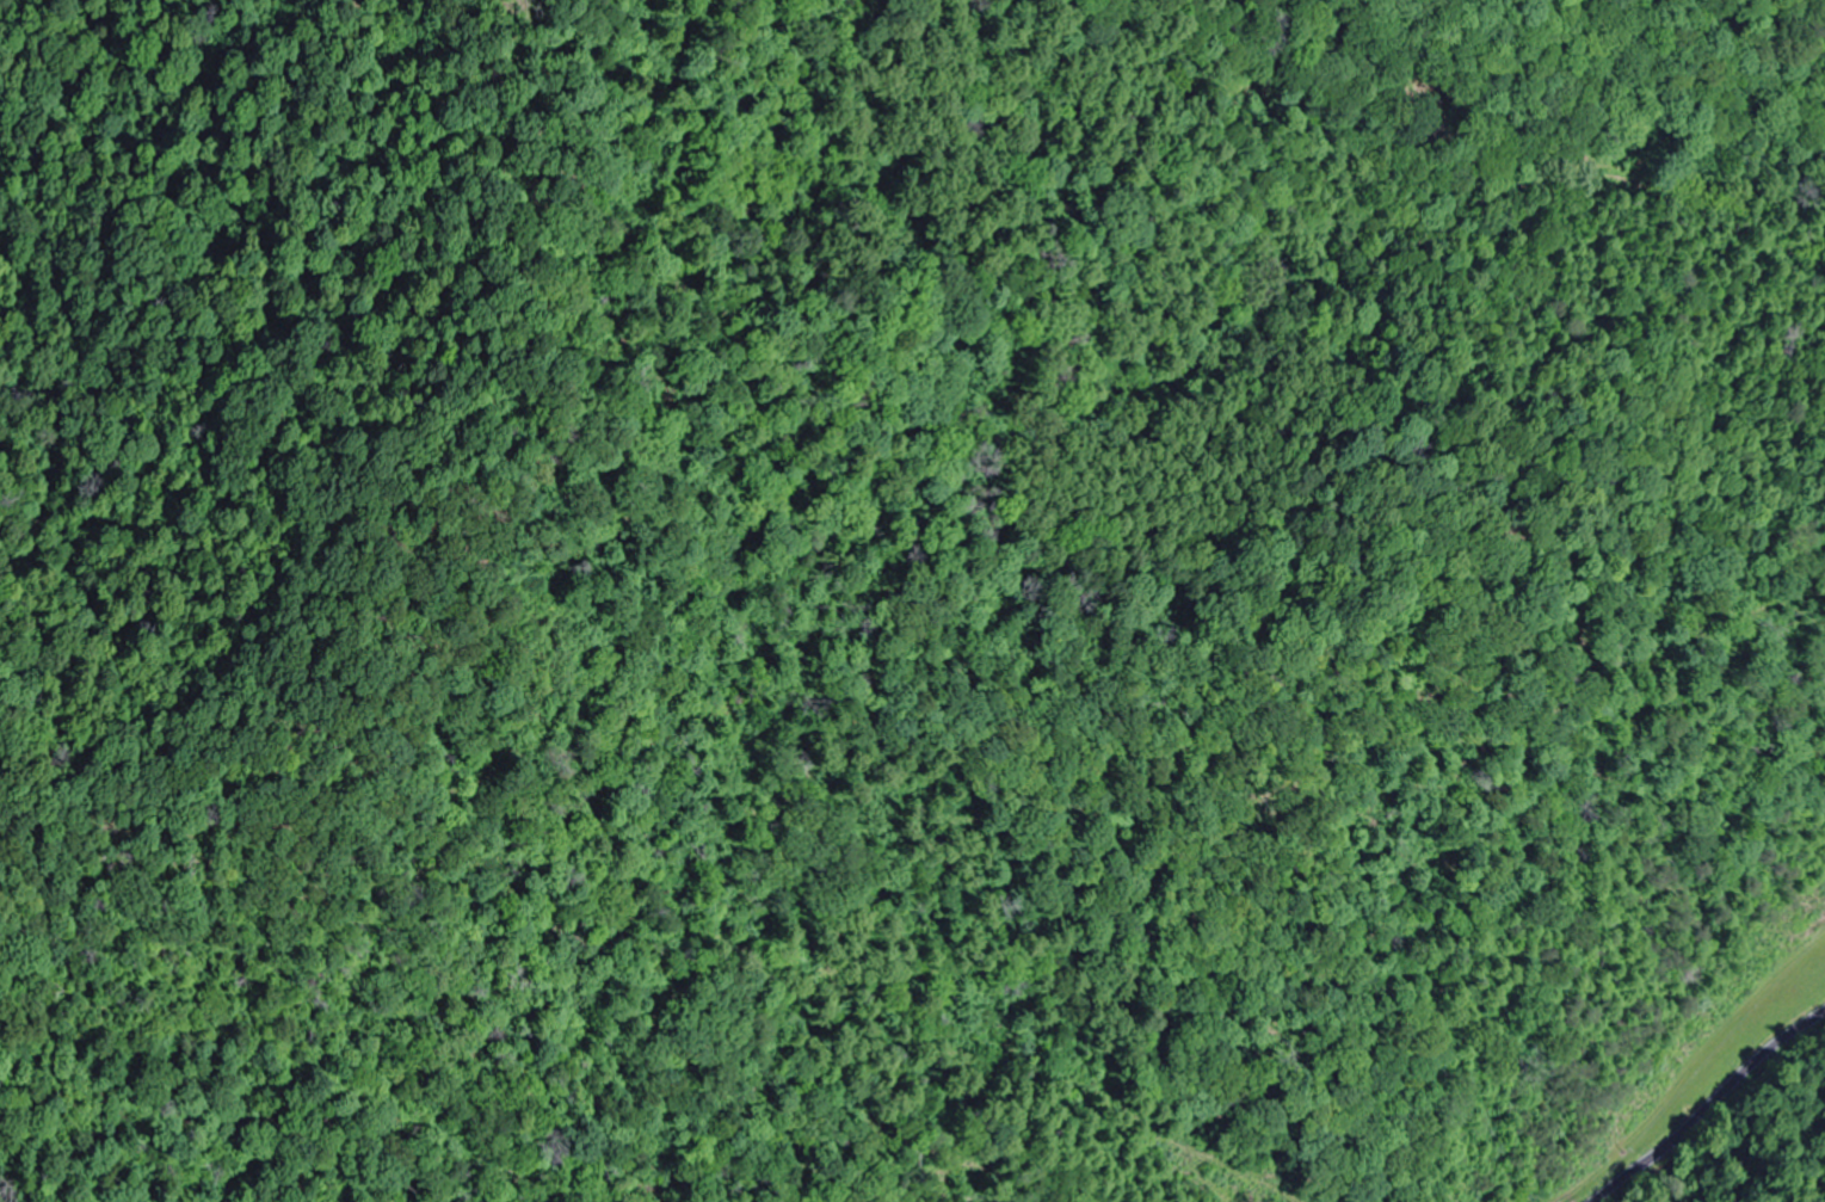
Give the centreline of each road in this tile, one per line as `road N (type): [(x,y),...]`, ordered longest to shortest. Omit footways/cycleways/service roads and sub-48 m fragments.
road 1 (secondary): [(1593,1201),(1690,1127),(1780,1040),(1824,1011)]

